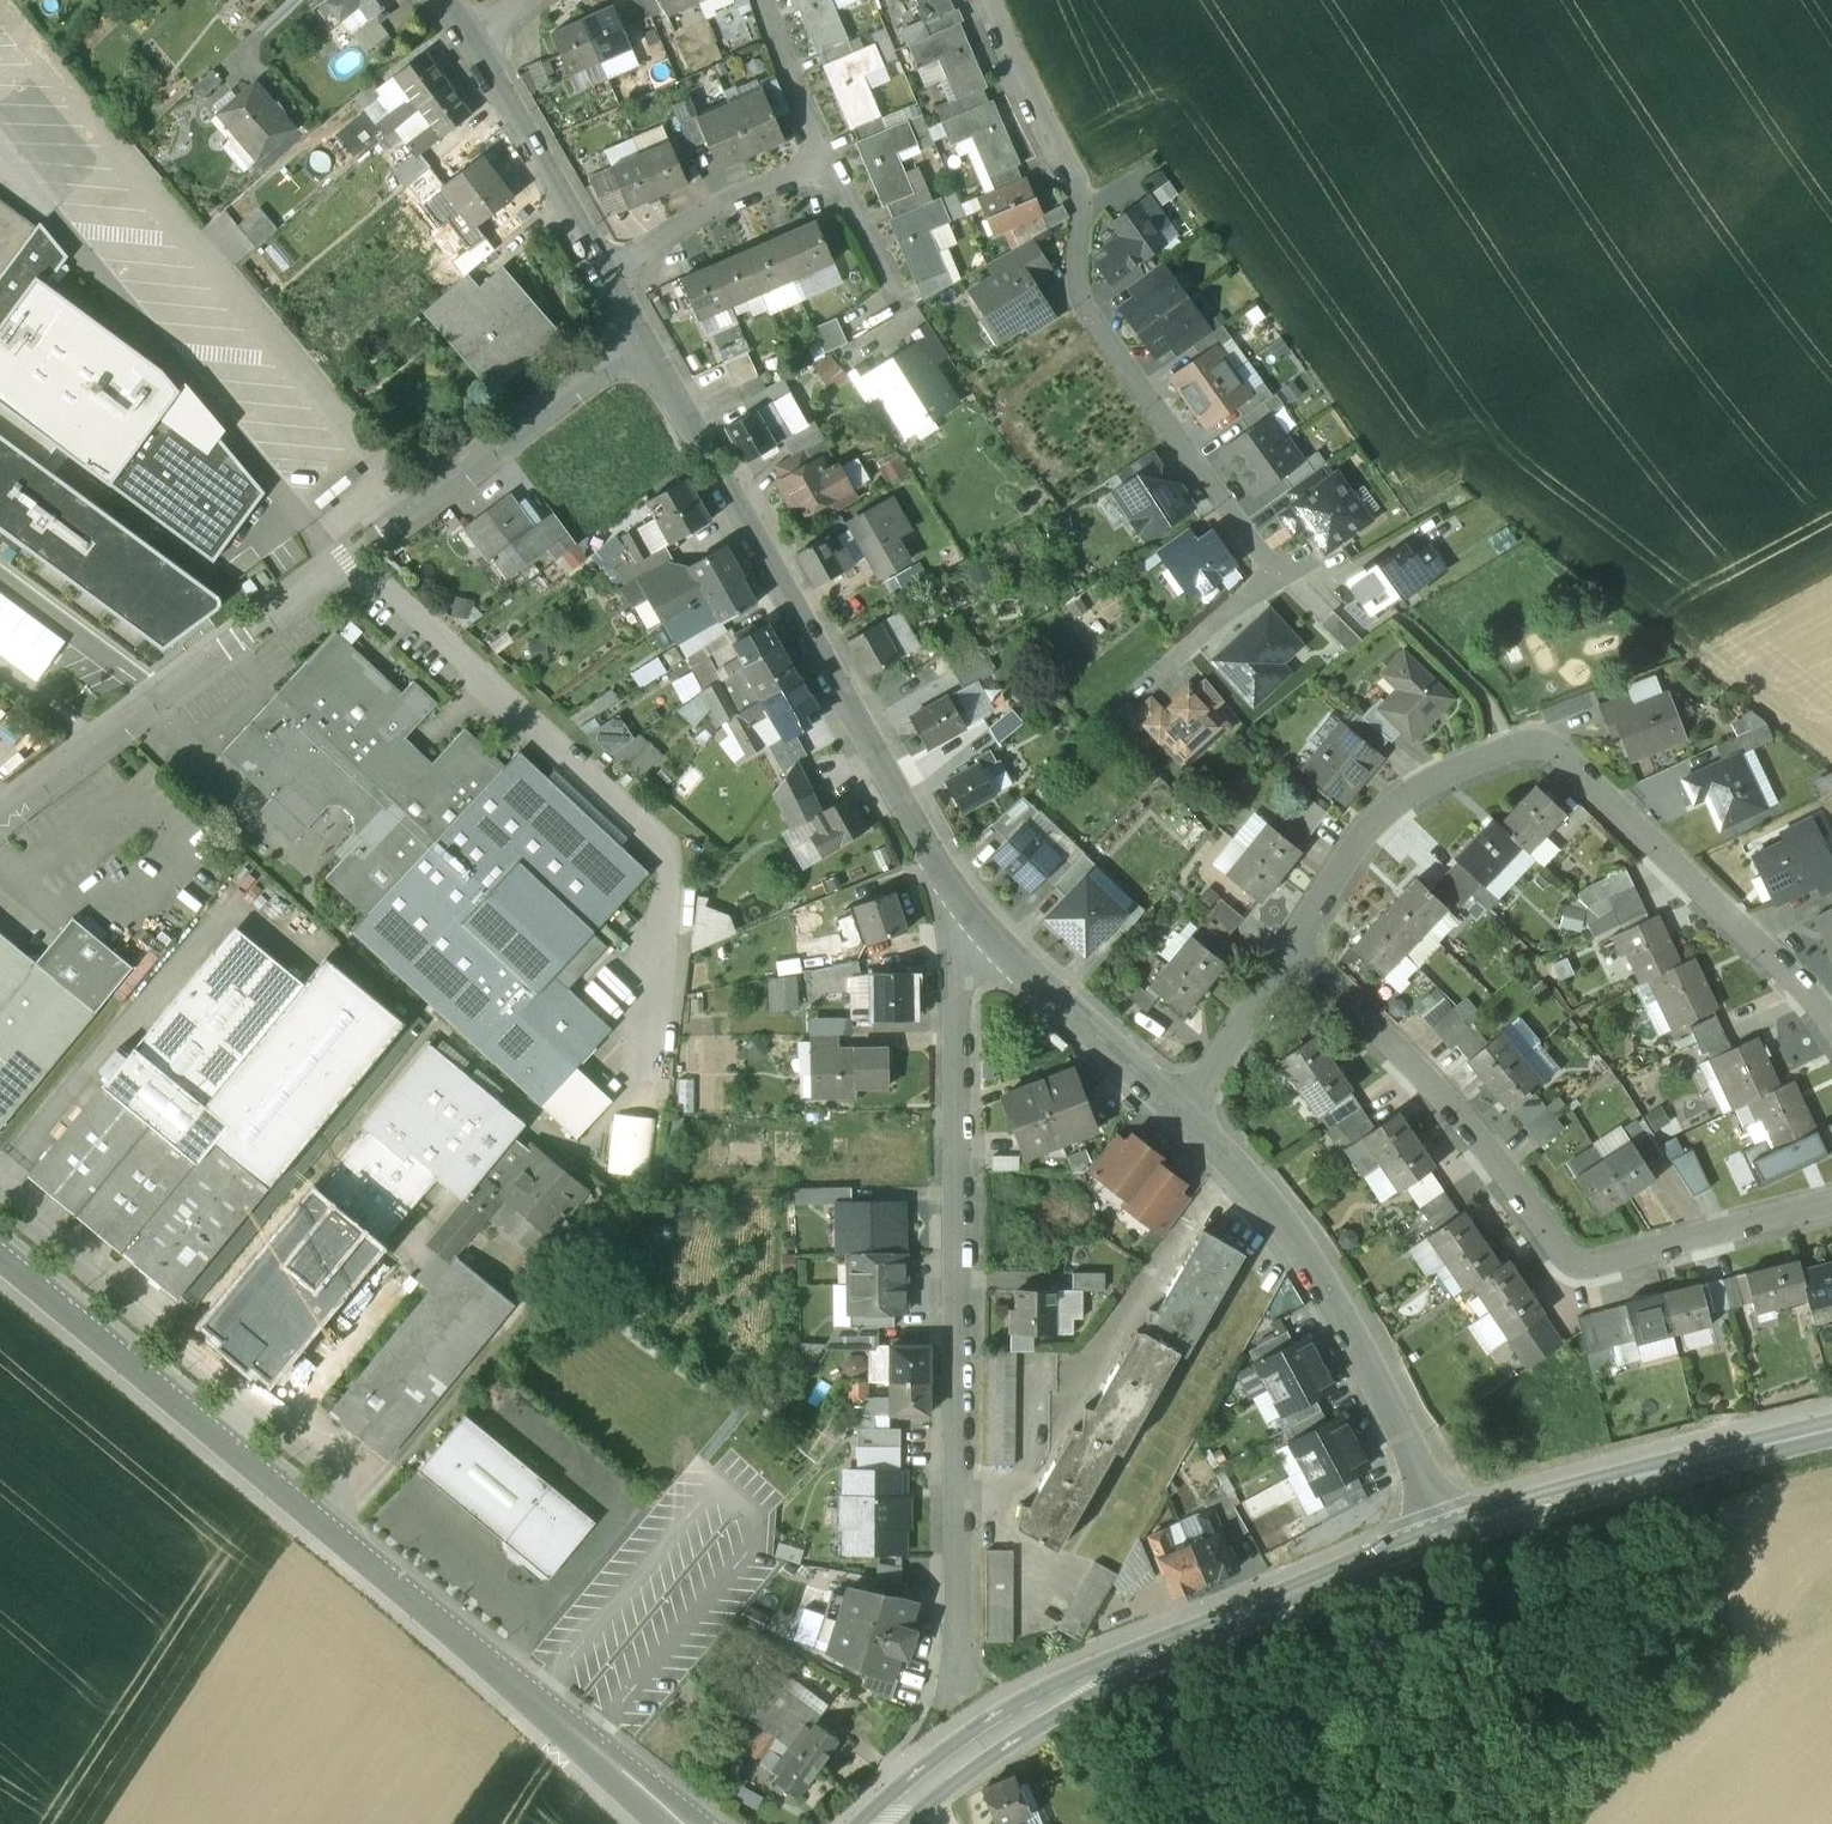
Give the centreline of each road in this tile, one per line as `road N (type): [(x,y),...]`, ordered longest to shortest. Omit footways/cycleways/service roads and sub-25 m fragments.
road 1 (unclassified): [(677,1823),(328,1519),(0,1257)]
road 2 (unclassified): [(0,814),(642,342)]
road 3 (residential): [(957,900),(960,1665)]
road 4 (residential): [(1293,945),(1378,823),(1431,781),(1539,743),(1595,785),(1831,1021)]
road 5 (residential): [(1293,945),(1427,1077),(1578,1267),(1831,1202)]
road 6 (residential): [(994,0),(1077,193),(1079,282),(1093,320),(1273,572)]
road 7 (residential): [(642,342),(766,577),(957,900)]
road 8 (secondary): [(1441,1534),(1060,1688),(976,1746),(887,1823)]
road 9 (residential): [(1183,1113),(1278,1215),(1341,1314),(1441,1534)]
road 10 (secondary): [(1831,1431),(1441,1534)]
road 11 (residential): [(957,900),(1183,1113)]
road 12 (residential): [(471,40),(611,278)]
road 13 (residential): [(827,164),(716,207),(611,278)]
road 14 (residential): [(1183,1113),(1293,945)]
road 15 (residential): [(1141,690),(1273,572)]
road 16 (residential): [(762,0),(827,164)]
road 17 (residential): [(827,164),(908,310)]

